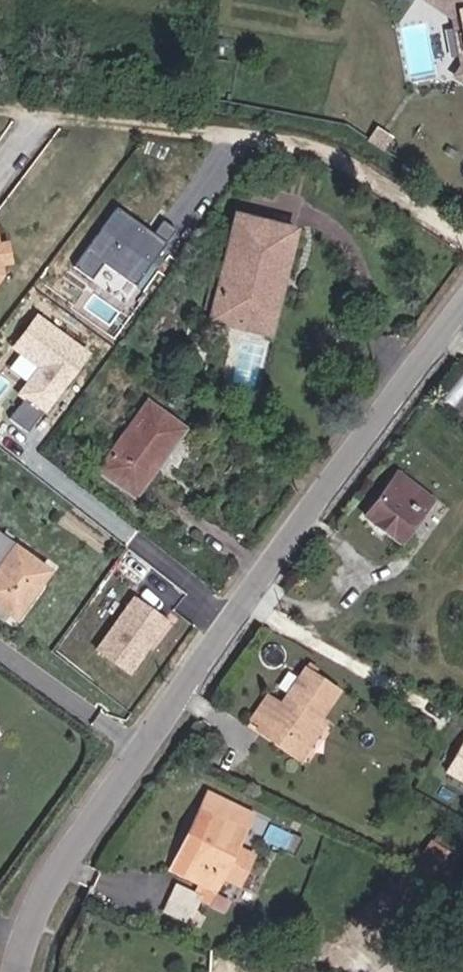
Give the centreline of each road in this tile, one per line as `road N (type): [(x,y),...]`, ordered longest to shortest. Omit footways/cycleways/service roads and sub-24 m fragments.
road 1 (residential): [(462,309),(62,868),(16,971)]
road 2 (residential): [(462,254),(337,166),(232,140),(0,116)]

